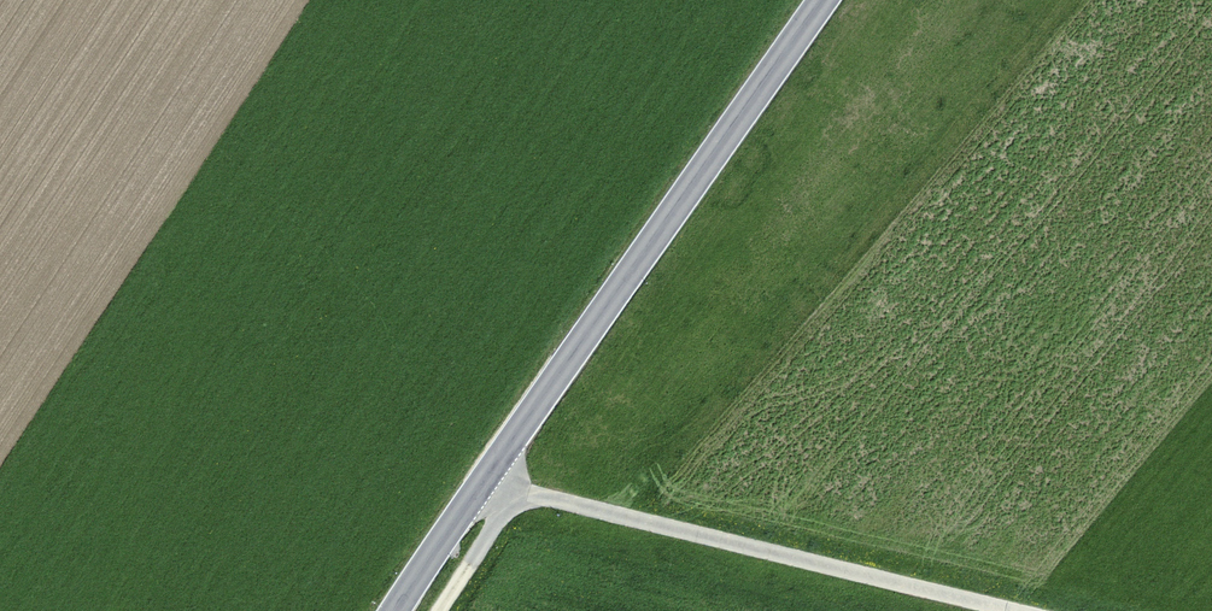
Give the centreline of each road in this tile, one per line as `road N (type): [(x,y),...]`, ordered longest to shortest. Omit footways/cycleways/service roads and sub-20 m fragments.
road 1 (tertiary): [(824,0),(396,610)]
road 2 (track): [(1007,610),(483,482)]
road 3 (track): [(516,490),(442,610)]

